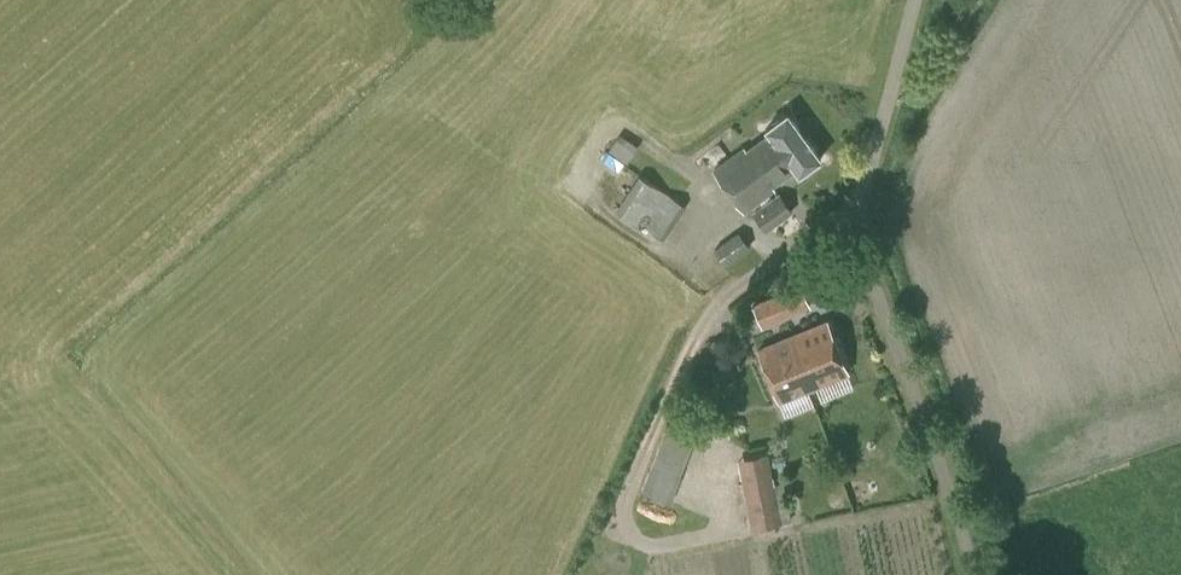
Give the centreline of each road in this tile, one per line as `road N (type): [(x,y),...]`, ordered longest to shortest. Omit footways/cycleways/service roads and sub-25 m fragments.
road 1 (track): [(869,133),(857,202),(969,574)]
road 2 (unclassified): [(869,133),(910,0)]

